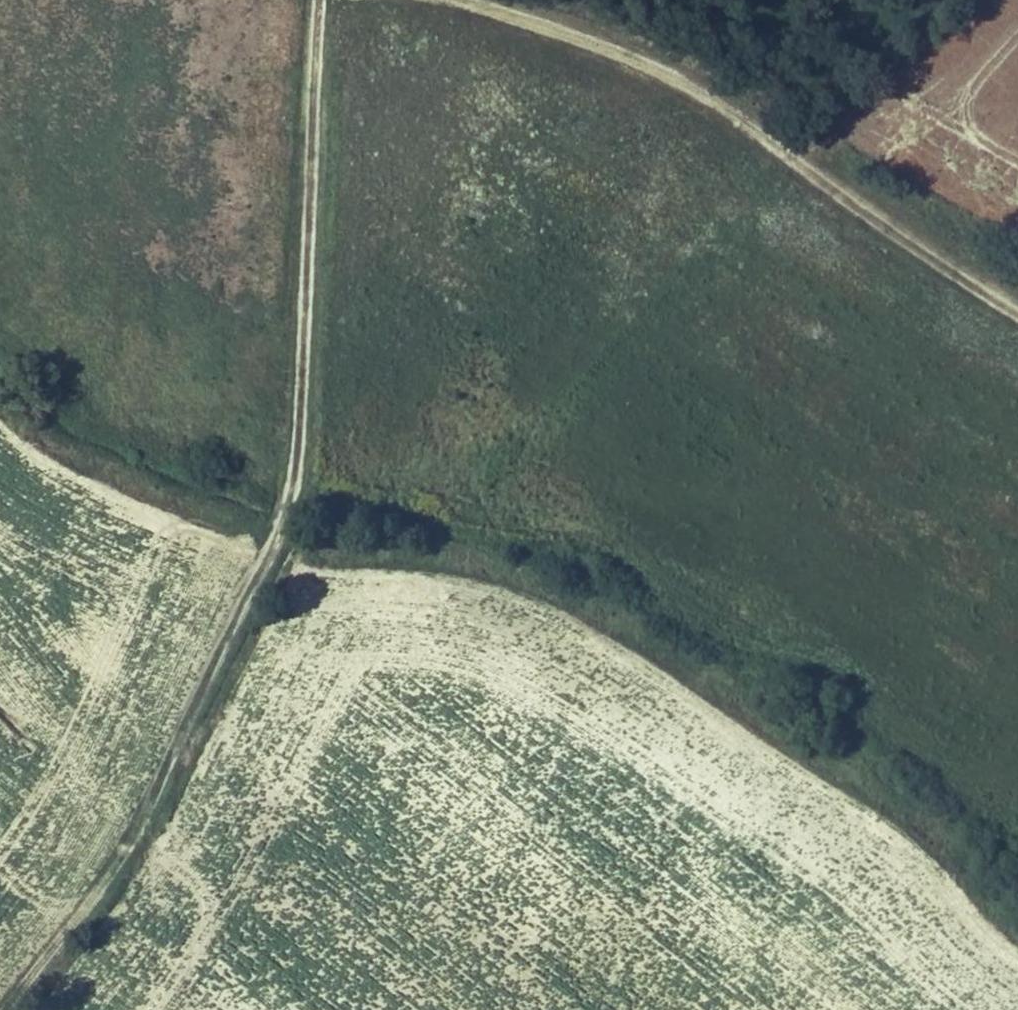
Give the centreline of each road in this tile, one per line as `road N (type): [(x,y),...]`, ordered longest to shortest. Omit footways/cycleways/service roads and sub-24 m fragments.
road 1 (track): [(0,997),(176,781),(282,541),(322,0)]
road 2 (track): [(1017,313),(639,61),(462,0)]

